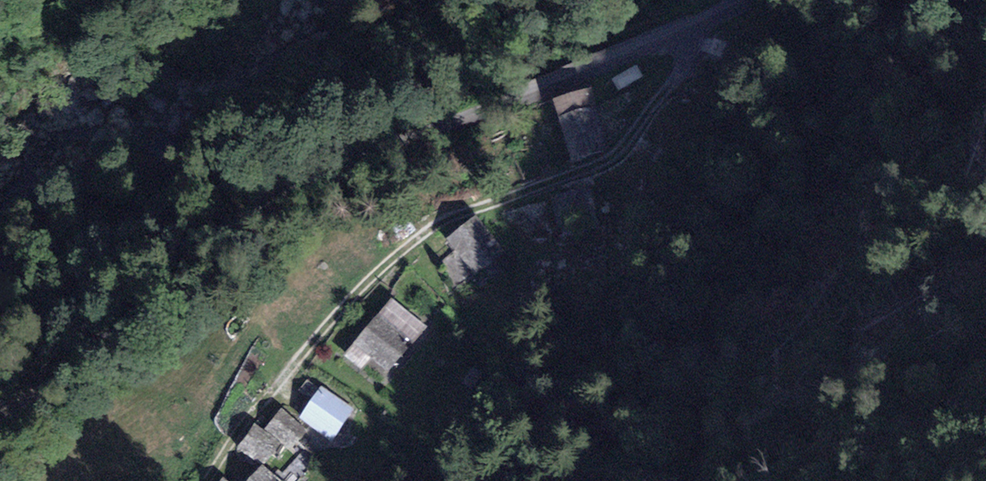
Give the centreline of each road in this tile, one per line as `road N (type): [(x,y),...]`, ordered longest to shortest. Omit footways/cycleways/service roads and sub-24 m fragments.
road 1 (unclassified): [(0,427),(287,199),(745,0)]
road 2 (track): [(210,480),(248,428),(441,219),(617,150),(684,65),(686,29)]

